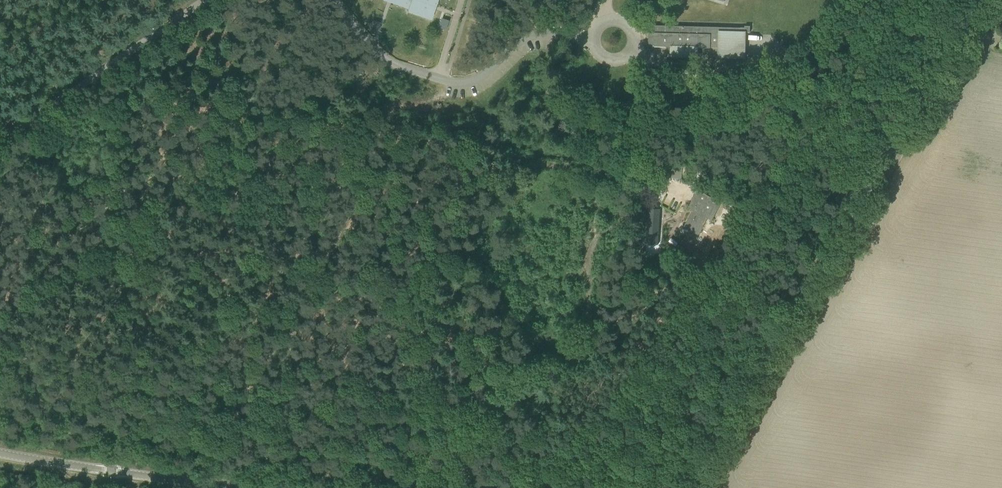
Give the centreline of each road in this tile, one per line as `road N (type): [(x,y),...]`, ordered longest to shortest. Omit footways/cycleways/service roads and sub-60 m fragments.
road 1 (unclassified): [(690,487),(979,0)]
road 2 (unclassified): [(226,487),(0,454)]

